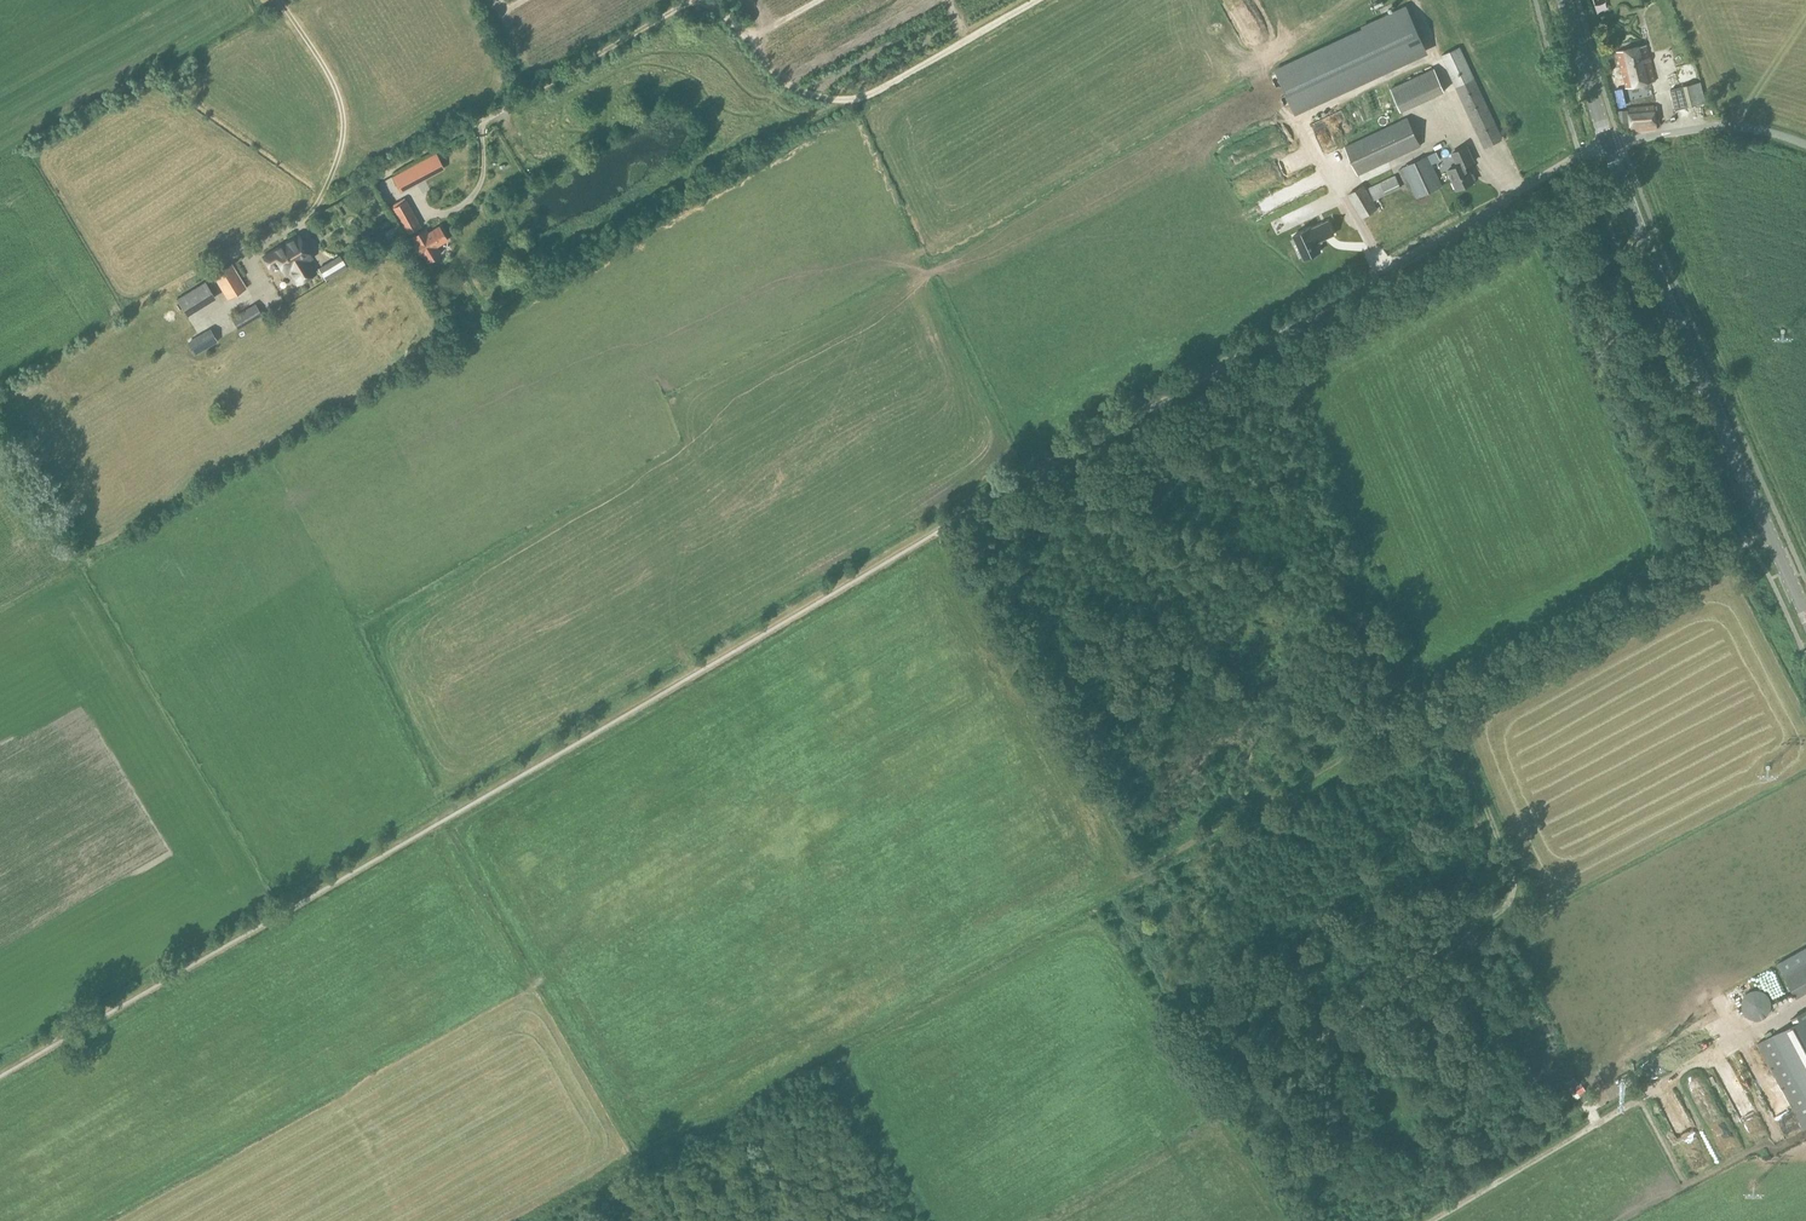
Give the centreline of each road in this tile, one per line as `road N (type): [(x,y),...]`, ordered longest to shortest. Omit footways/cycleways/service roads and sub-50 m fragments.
road 1 (track): [(936,526),(0,1070)]
road 2 (track): [(1747,542),(1154,862),(955,535),(939,531)]
road 3 (track): [(314,216),(671,12),(699,5),(722,11),(779,77),(809,95),(848,102),(1041,0)]
road 4 (track): [(936,526),(1525,185)]
road 5 (secondary): [(1805,614),(1643,243),(1609,145)]
road 6 (track): [(1432,1220),(1805,1003)]
road 7 (track): [(265,290),(253,255),(314,216),(347,123),(336,88),(281,0)]
road 8 (unclassified): [(1805,144),(1737,126),(1609,145)]
road 9 (secondary): [(1609,145),(1567,0)]

